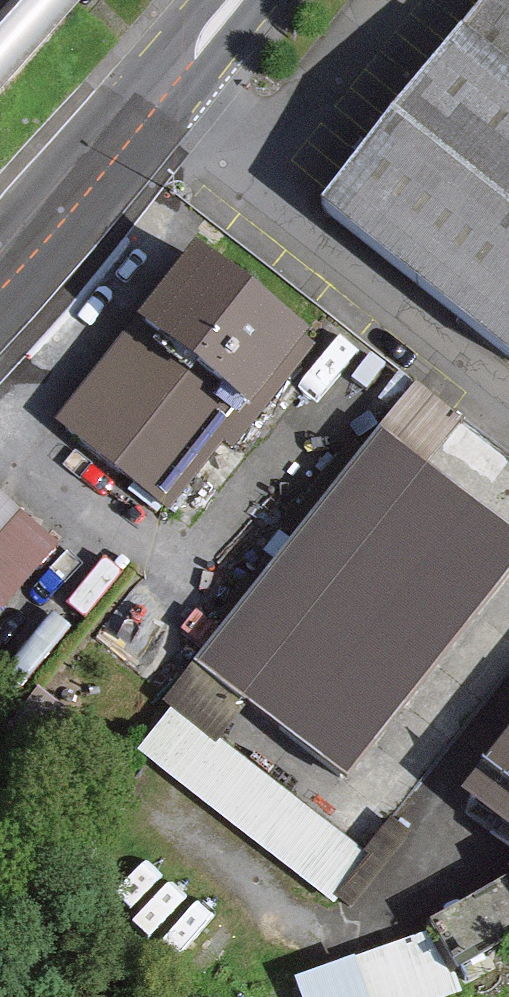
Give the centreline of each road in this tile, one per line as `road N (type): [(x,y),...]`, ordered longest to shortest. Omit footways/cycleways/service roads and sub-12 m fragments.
road 1 (secondary): [(84,180),(233,0)]
road 2 (secondary): [(0,321),(38,278),(84,180)]

